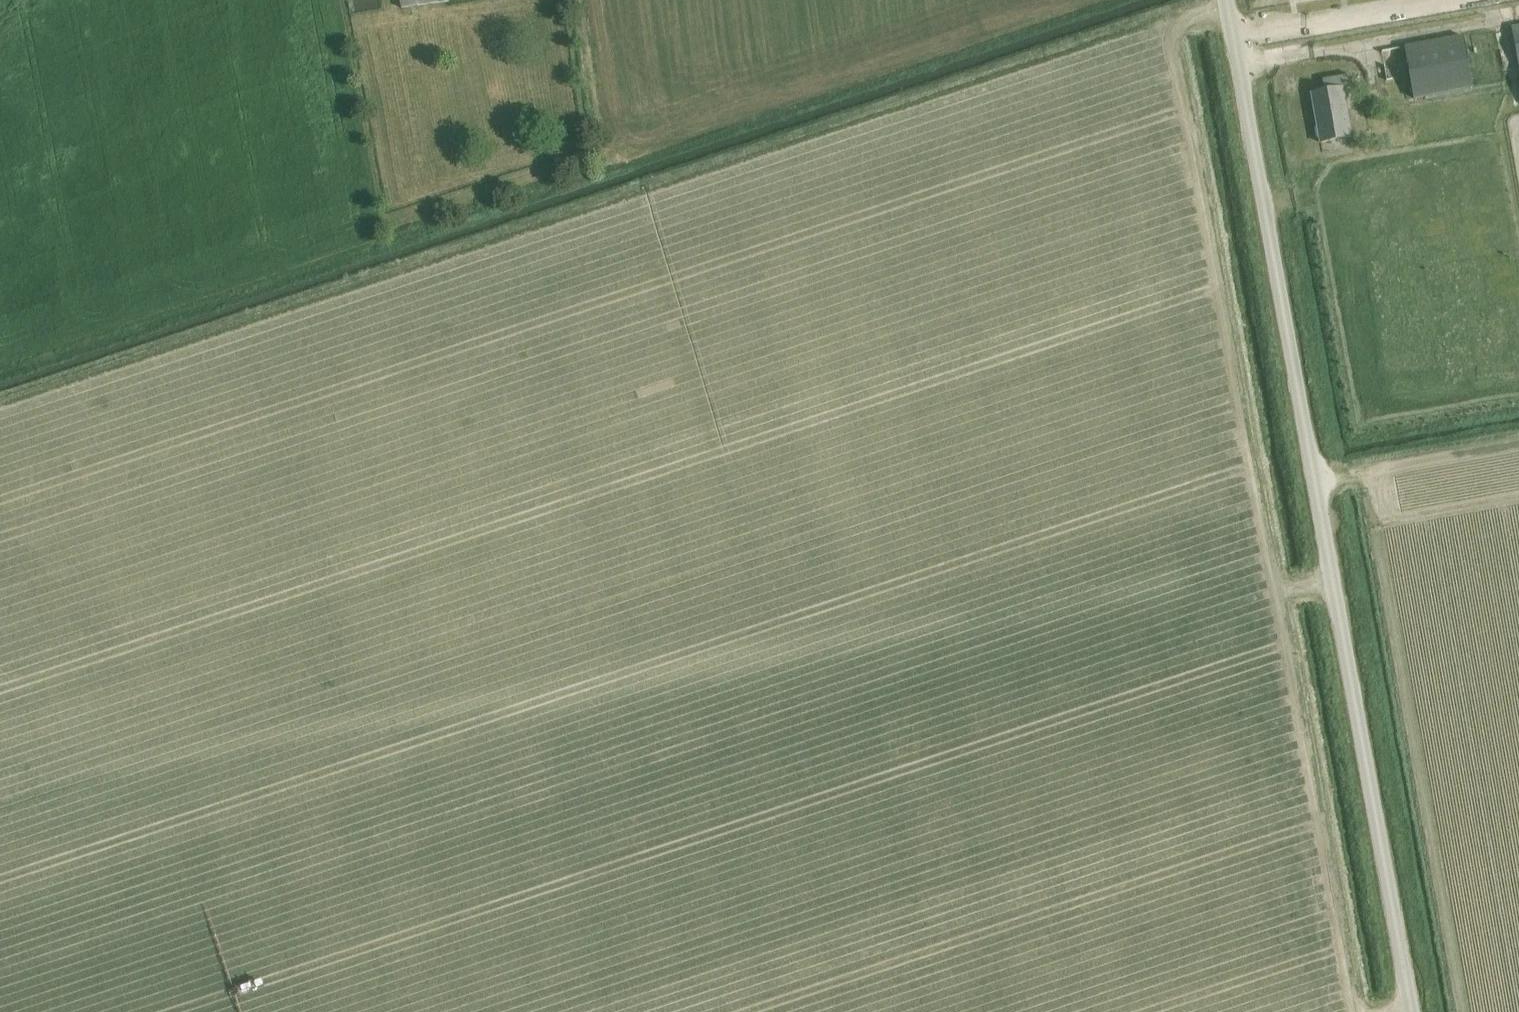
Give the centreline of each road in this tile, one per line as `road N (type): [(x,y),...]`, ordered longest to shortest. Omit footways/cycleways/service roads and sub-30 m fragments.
road 1 (unclassified): [(1406,1011),(1226,0)]

